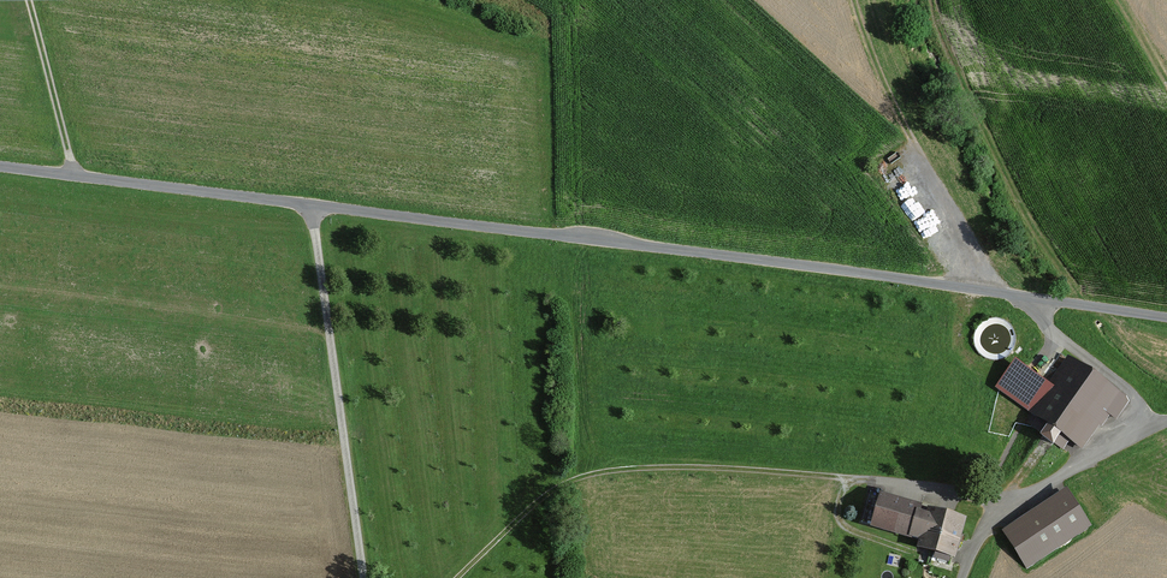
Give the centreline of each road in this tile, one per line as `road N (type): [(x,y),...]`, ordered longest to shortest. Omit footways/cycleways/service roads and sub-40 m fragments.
road 1 (unclassified): [(1166,320),(0,167)]
road 2 (track): [(461,577),(545,499),(594,475),(743,471),(1018,503)]
road 3 (track): [(366,577),(312,205)]
road 4 (track): [(854,0),(921,159),(1011,295)]
road 5 (track): [(961,577),(1000,515),(1166,421)]
road 6 (track): [(1134,438),(1141,422),(1130,395),(1011,295)]
road 7 (track): [(27,0),(75,177)]

